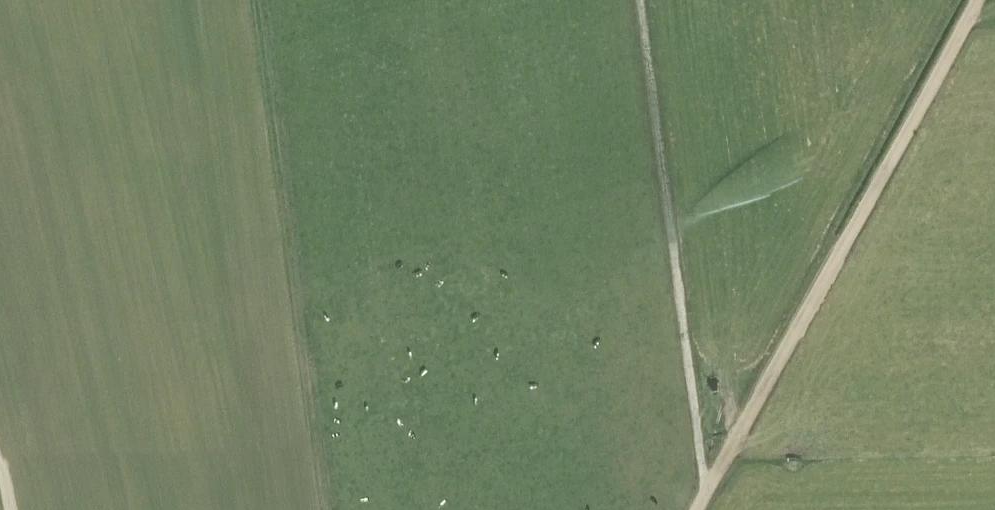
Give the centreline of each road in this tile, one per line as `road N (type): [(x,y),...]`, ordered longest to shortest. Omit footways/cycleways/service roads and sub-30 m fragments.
road 1 (track): [(978,0),(698,509)]
road 2 (track): [(641,0),(707,493)]

